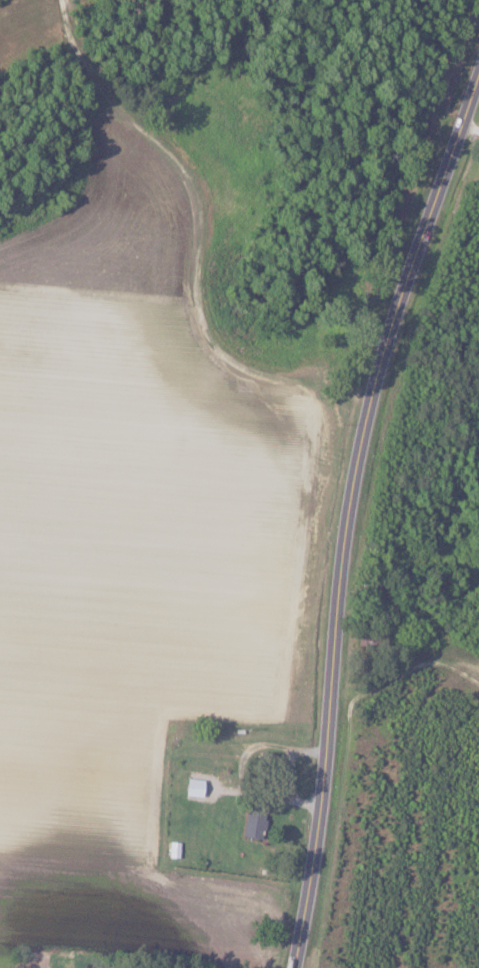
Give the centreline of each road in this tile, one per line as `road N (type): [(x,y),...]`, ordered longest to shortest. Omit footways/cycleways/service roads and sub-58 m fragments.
road 1 (secondary): [(296,967),(312,899),(347,543),(376,389),(478,86)]

